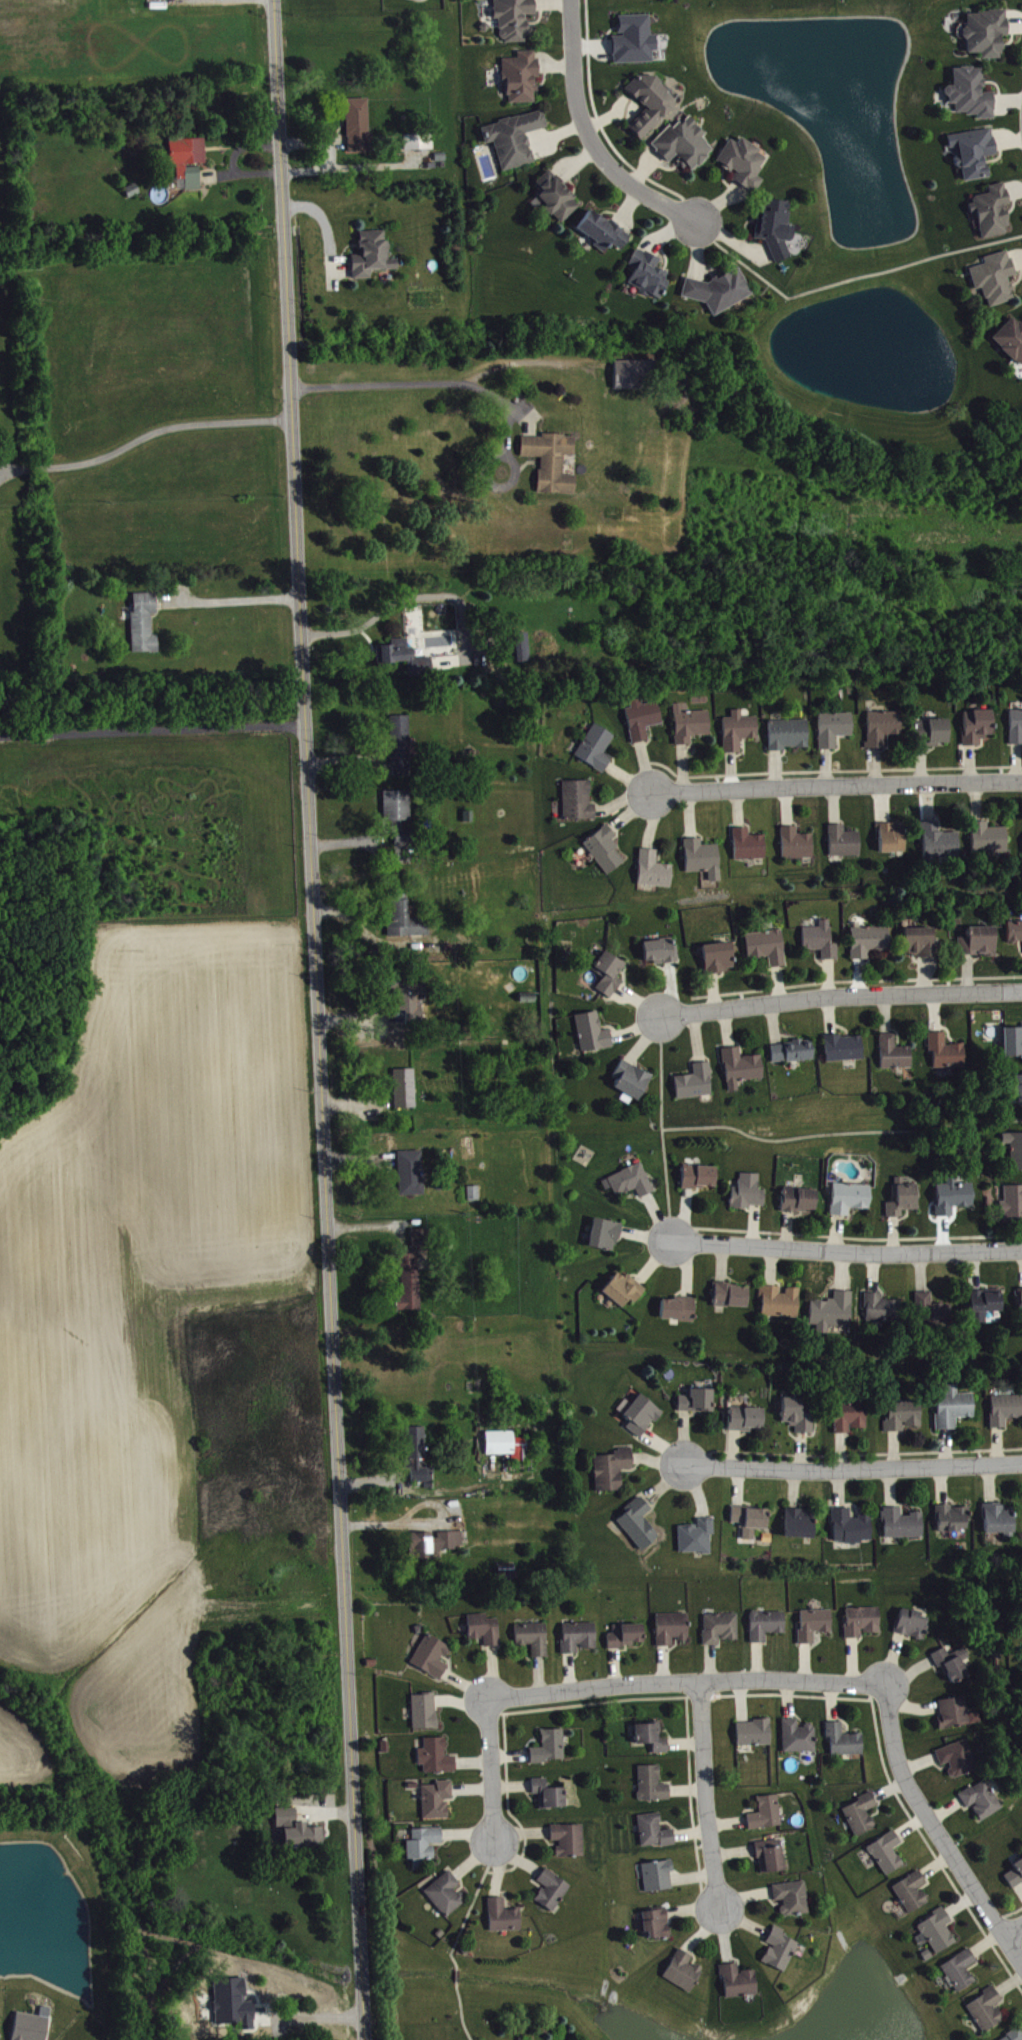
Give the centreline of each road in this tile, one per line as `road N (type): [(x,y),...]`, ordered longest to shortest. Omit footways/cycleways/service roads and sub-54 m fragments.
road 1 (residential): [(364,2039),(273,0)]
road 2 (residential): [(889,1685),(777,1675),(491,1699)]
road 3 (residential): [(1021,780),(661,791)]
road 4 (residential): [(1021,993),(860,995),(665,1018)]
road 5 (residential): [(1021,1252),(863,1255),(676,1242)]
road 6 (residential): [(1021,1465),(697,1466)]
road 7 (residential): [(889,1685),(902,1772),(1021,1958)]
road 8 (residential): [(697,221),(612,170),(586,129),(574,86),(570,0)]
road 9 (residential): [(702,1683),(708,1828),(723,1910)]
road 10 (residential): [(491,1699),(497,1840)]

